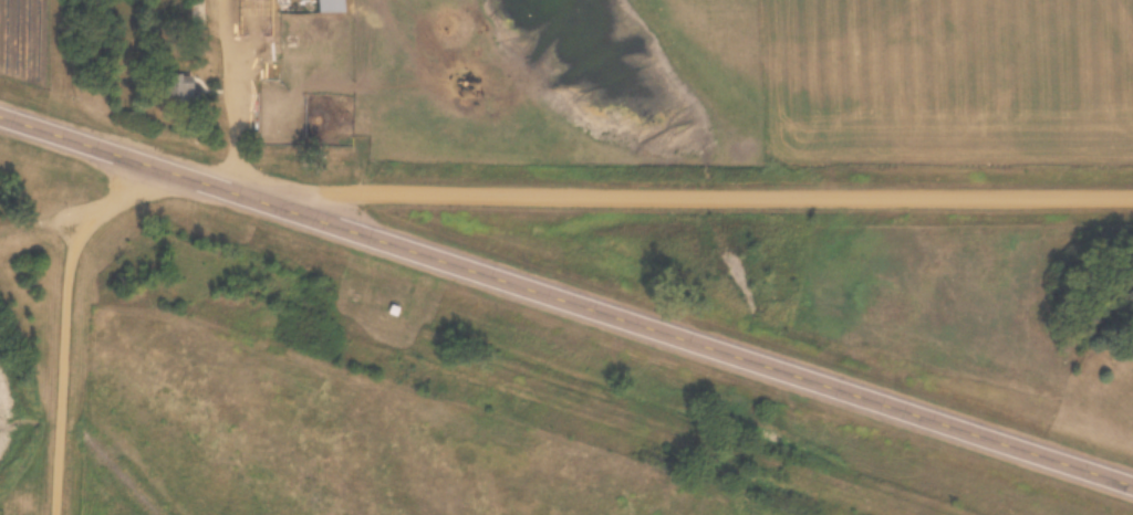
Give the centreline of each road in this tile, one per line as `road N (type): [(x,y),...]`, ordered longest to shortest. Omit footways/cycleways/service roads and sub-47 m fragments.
road 1 (secondary): [(1132,480),(278,192),(0,108)]
road 2 (residential): [(278,192),(1132,196)]

